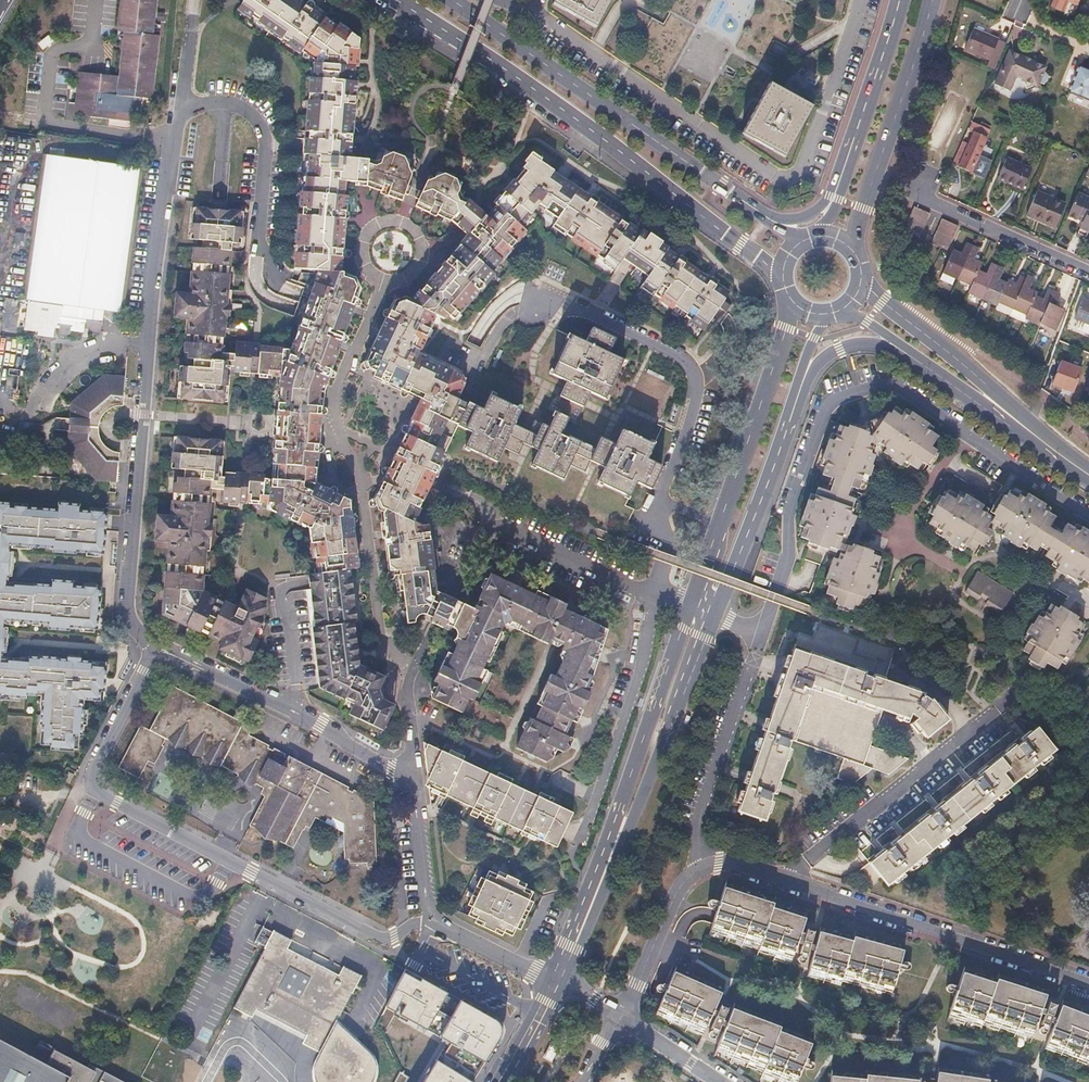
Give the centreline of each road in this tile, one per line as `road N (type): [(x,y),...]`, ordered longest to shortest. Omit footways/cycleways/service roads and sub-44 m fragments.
road 1 (residential): [(157,643),(139,633),(130,611),(157,238),(183,99)]
road 2 (residential): [(157,643),(95,767),(95,790),(380,938),(435,921)]
road 3 (residential): [(1088,515),(896,390),(858,387),(830,402),(761,631)]
road 4 (residential): [(530,3),(540,33),(768,183),(796,183),(813,166),(872,0)]
road 5 (secondary): [(390,0),(533,89),(782,281)]
road 6 (residential): [(706,871),(732,866),(783,879),(1088,983)]
road 7 (secondary): [(563,985),(716,614)]
road 8 (secondary): [(691,605),(549,979)]
road 9 (residential): [(655,595),(664,568),(648,517),(697,400),(694,379),(677,354),(550,296)]
road 10 (secondary): [(747,203),(452,0)]
road 11 (secondary): [(790,300),(691,605)]
road 12 (residential): [(576,853),(636,682),(655,595)]
road 13 (secondary): [(856,251),(933,0)]
road 14 (residential): [(761,631),(696,834),(706,871)]
road 15 (residential): [(929,159),(918,196),(1088,273)]
road 16 (residential): [(257,255),(262,128),(236,104),(183,99)]
road 17 (secondary): [(716,614),(790,422)]
road 18 (tertiary): [(1012,417),(986,383),(863,277)]
road 19 (residential): [(475,543),(484,530),(507,532),(655,595)]
road 20 (tertiary): [(790,422),(829,352),(878,342),(922,358)]
road 21 (residential): [(618,1017),(673,901),(706,871)]
road 22 (residential): [(297,711),(157,643)]
road 23 (secondary): [(854,140),(816,211),(780,217),(747,203)]
road 24 (secondary): [(900,0),(854,140)]
road 25 (residential): [(435,921),(413,780)]
road 26 (residential): [(413,780),(297,711)]
road 27 (residential): [(266,584),(284,604),(297,711)]
road 28 (residential): [(549,979),(435,921)]

